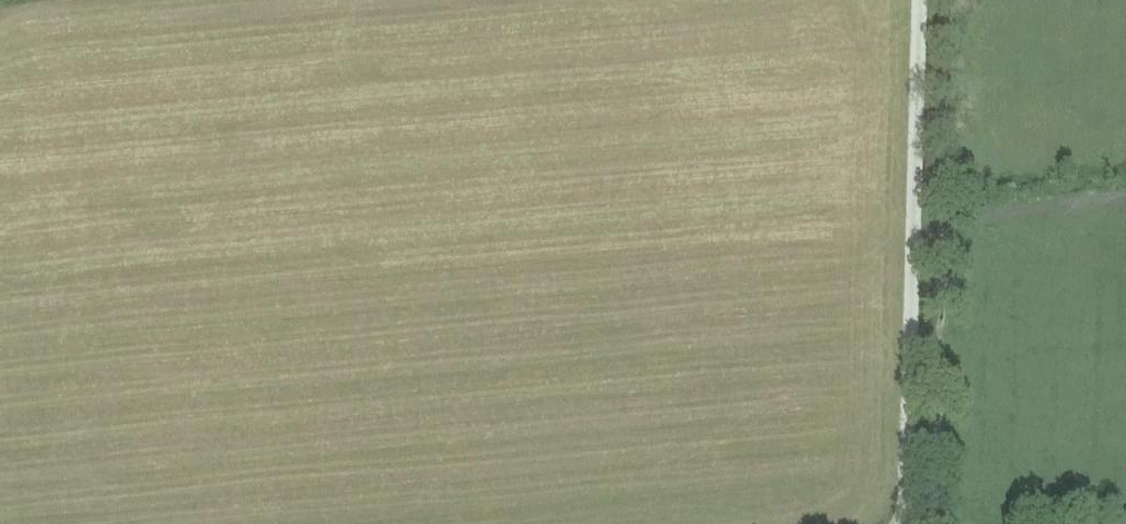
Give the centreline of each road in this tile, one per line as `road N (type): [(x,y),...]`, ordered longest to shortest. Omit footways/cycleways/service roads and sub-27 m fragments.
road 1 (track): [(919,0),(902,523)]

